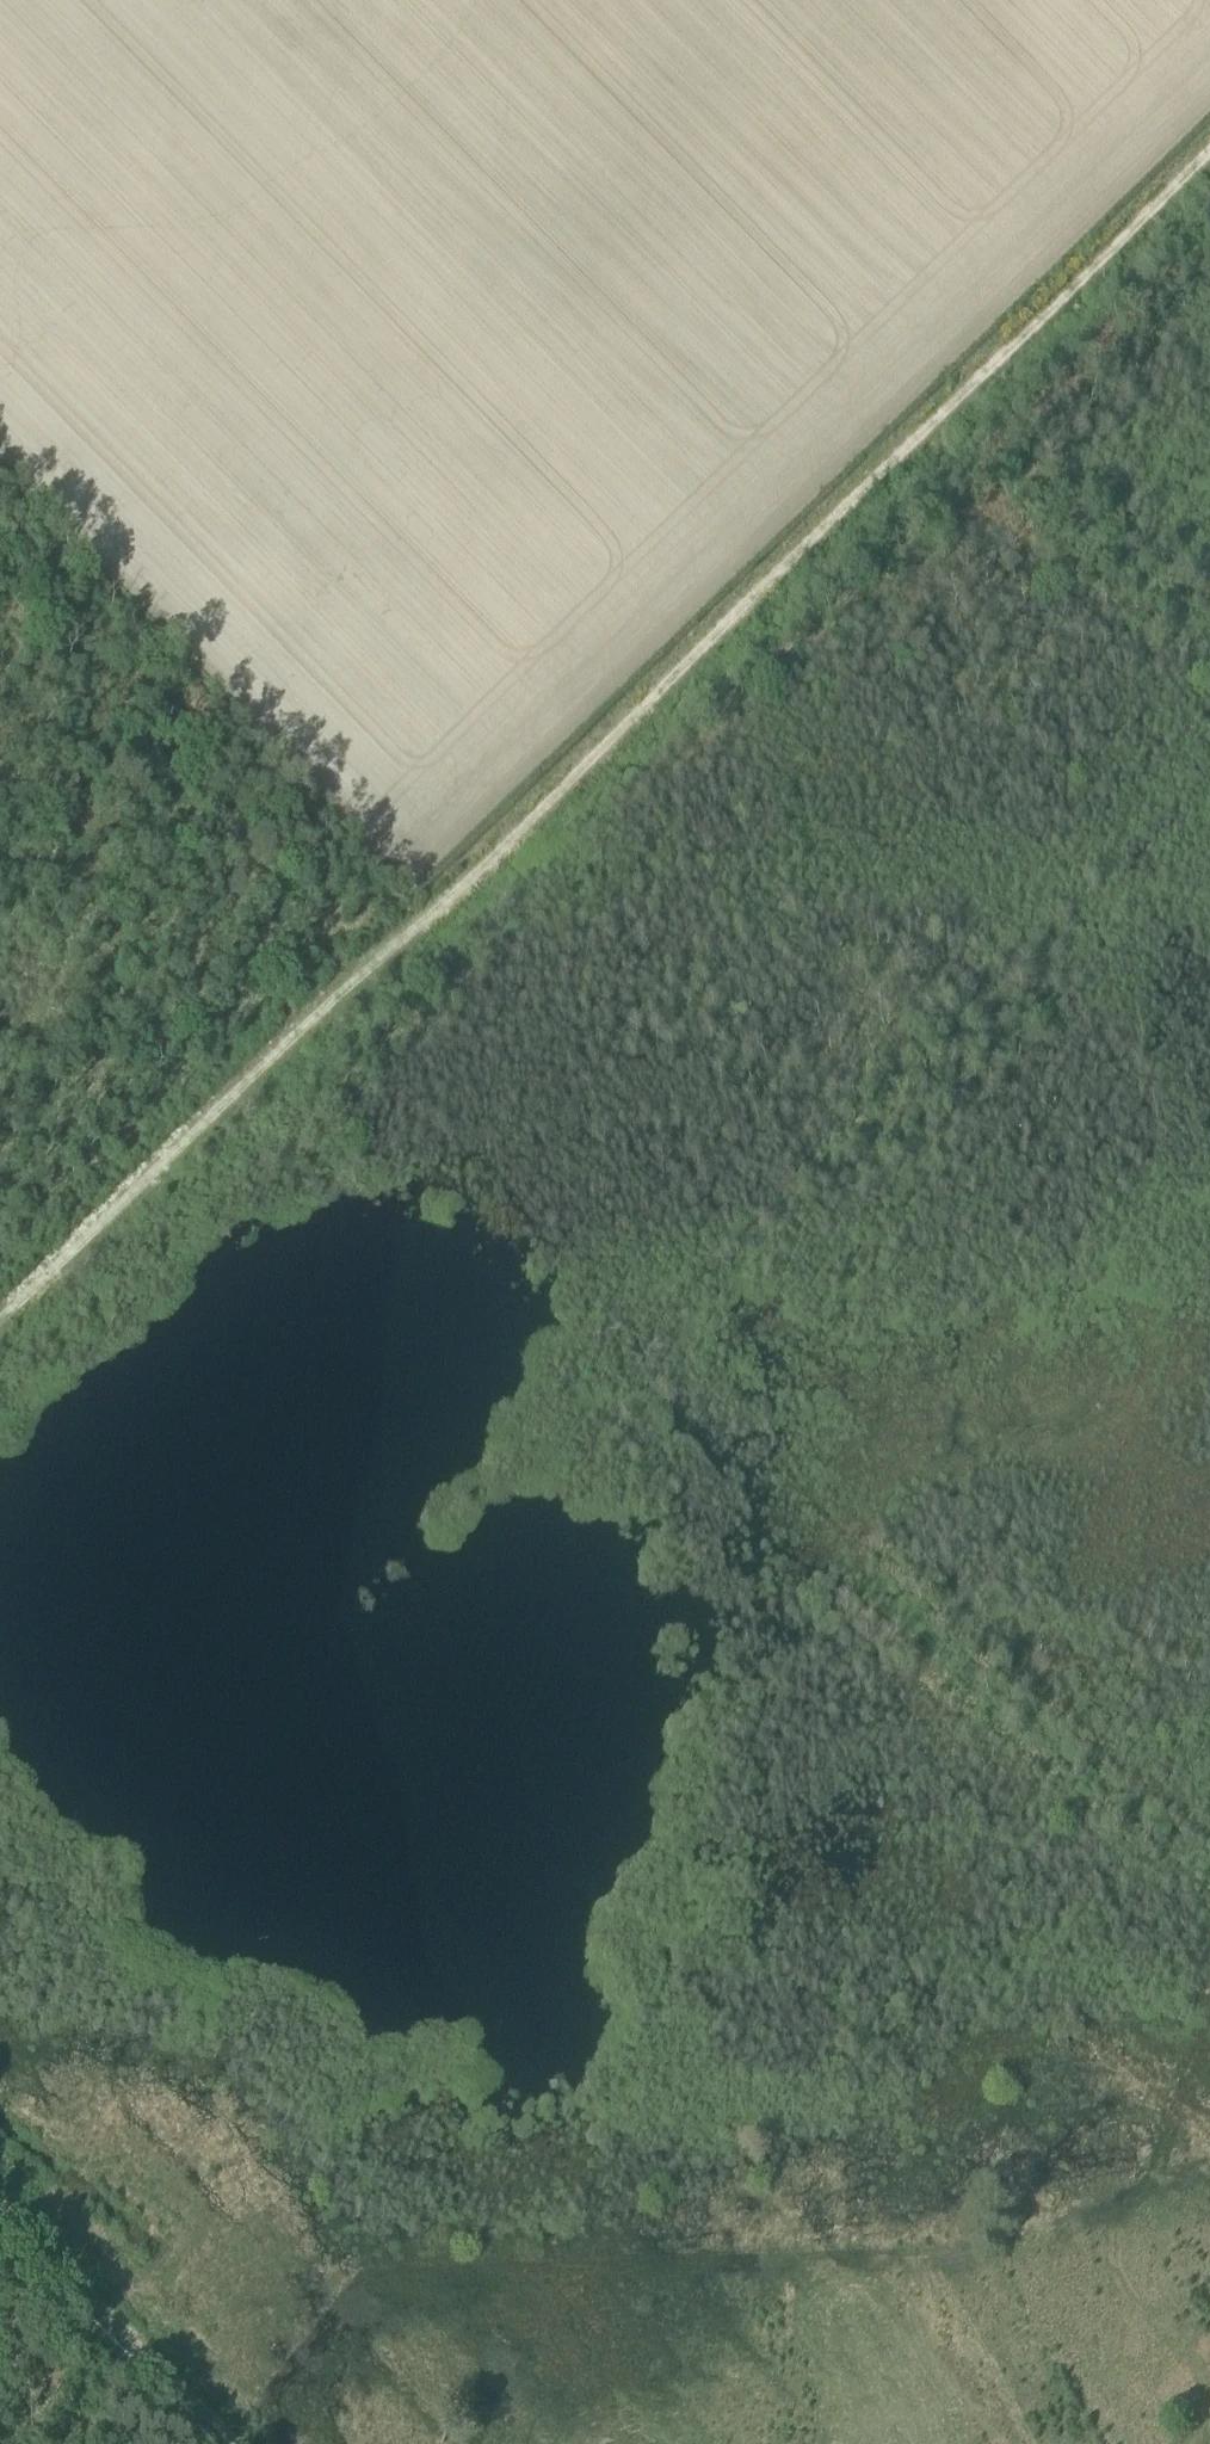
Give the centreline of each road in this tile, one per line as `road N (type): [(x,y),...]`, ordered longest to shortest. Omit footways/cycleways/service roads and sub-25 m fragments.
road 1 (track): [(1209,153),(0,1326)]
road 2 (track): [(0,2206),(236,2443)]

